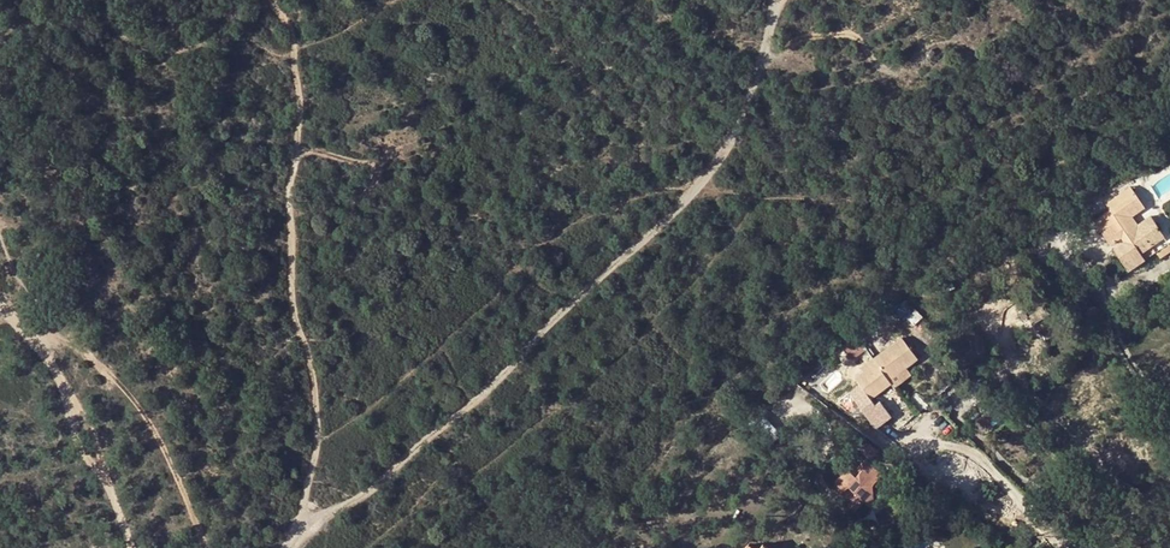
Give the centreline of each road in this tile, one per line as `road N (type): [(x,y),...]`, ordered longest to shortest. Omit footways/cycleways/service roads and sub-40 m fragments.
road 1 (track): [(289,547),(510,365),(699,190),(762,72),(769,0)]
road 2 (track): [(303,530),(317,435),(312,340),(291,298),(296,49),(288,18),(272,0)]
road 3 (track): [(11,321),(62,341),(137,405),(209,547)]
road 4 (track): [(132,547),(58,378),(0,302)]

